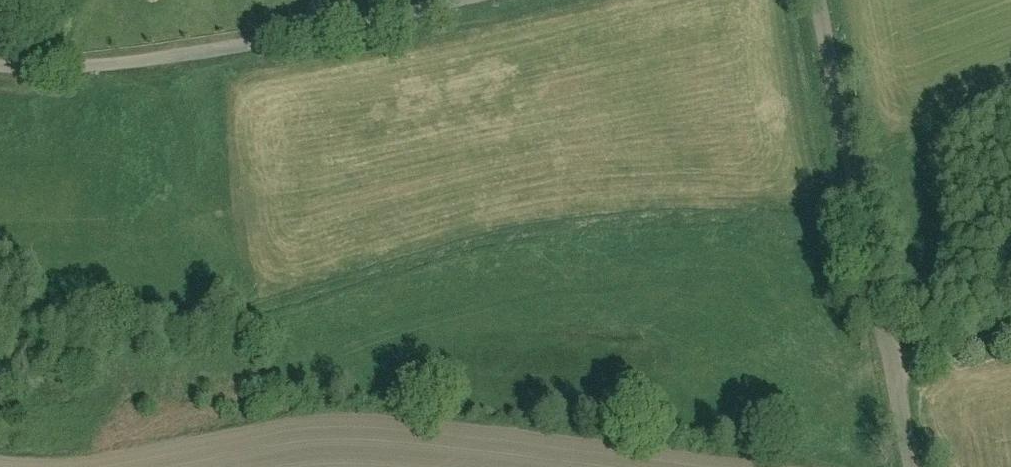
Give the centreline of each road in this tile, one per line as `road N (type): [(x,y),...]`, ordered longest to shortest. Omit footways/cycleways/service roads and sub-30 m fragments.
road 1 (residential): [(472,0),(137,66),(0,71)]
road 2 (residential): [(897,370),(818,0)]

